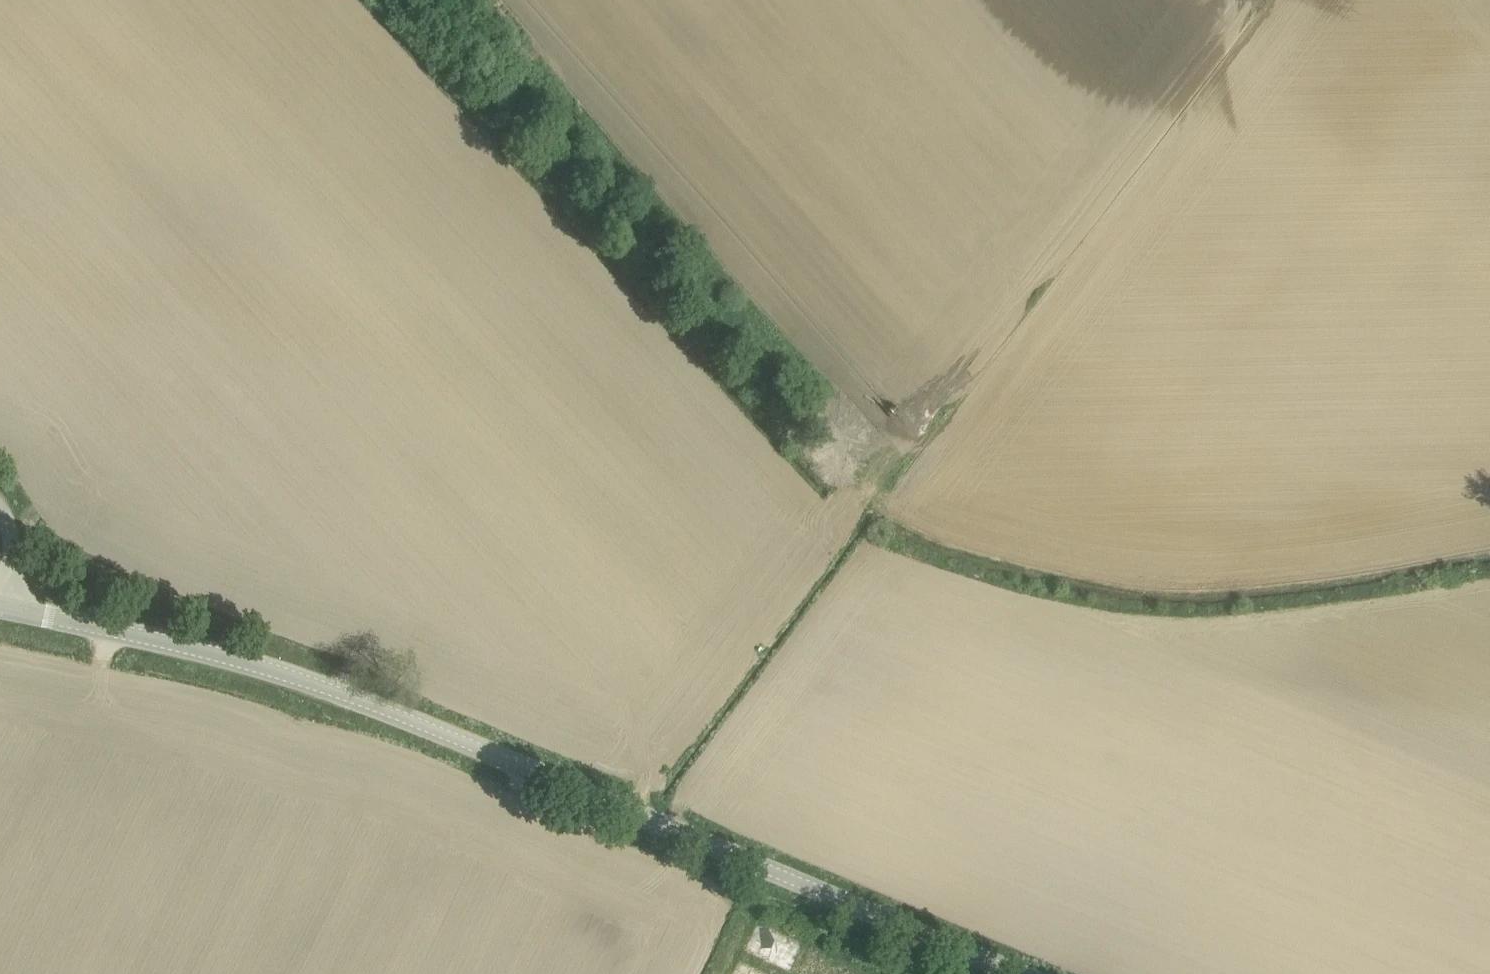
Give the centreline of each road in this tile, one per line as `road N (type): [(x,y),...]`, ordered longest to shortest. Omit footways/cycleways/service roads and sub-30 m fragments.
road 1 (unclassified): [(1038,973),(357,695),(17,602)]

